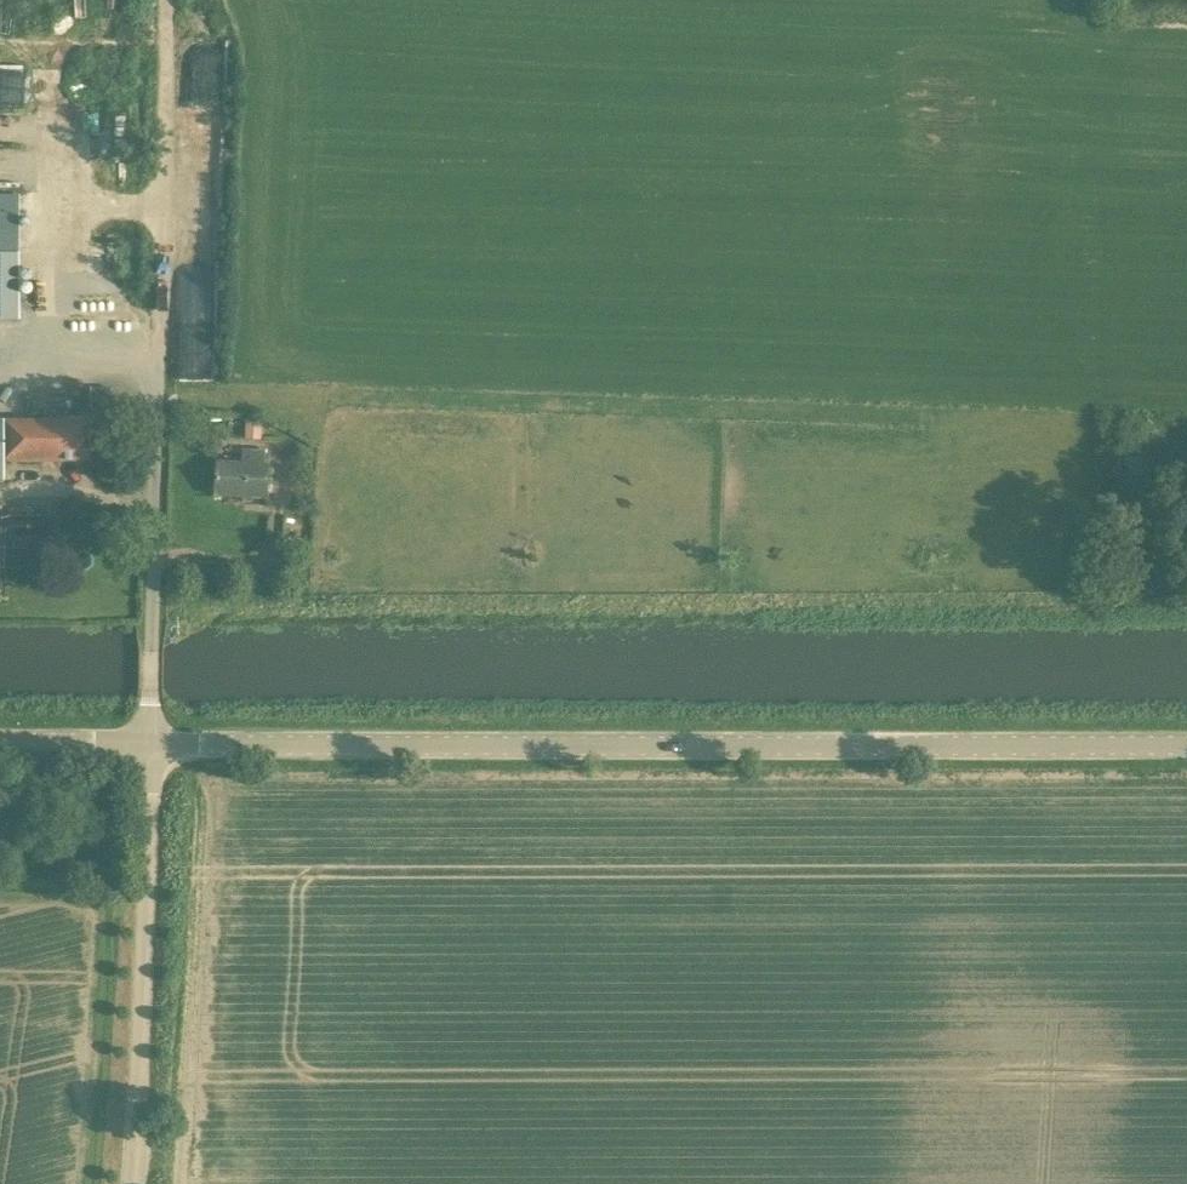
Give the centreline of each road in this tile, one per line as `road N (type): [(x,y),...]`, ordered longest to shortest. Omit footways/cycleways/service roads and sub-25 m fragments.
road 1 (tertiary): [(1186,748),(150,744)]
road 2 (unclassified): [(127,1183),(150,744)]
road 3 (tertiary): [(0,745),(150,744)]

